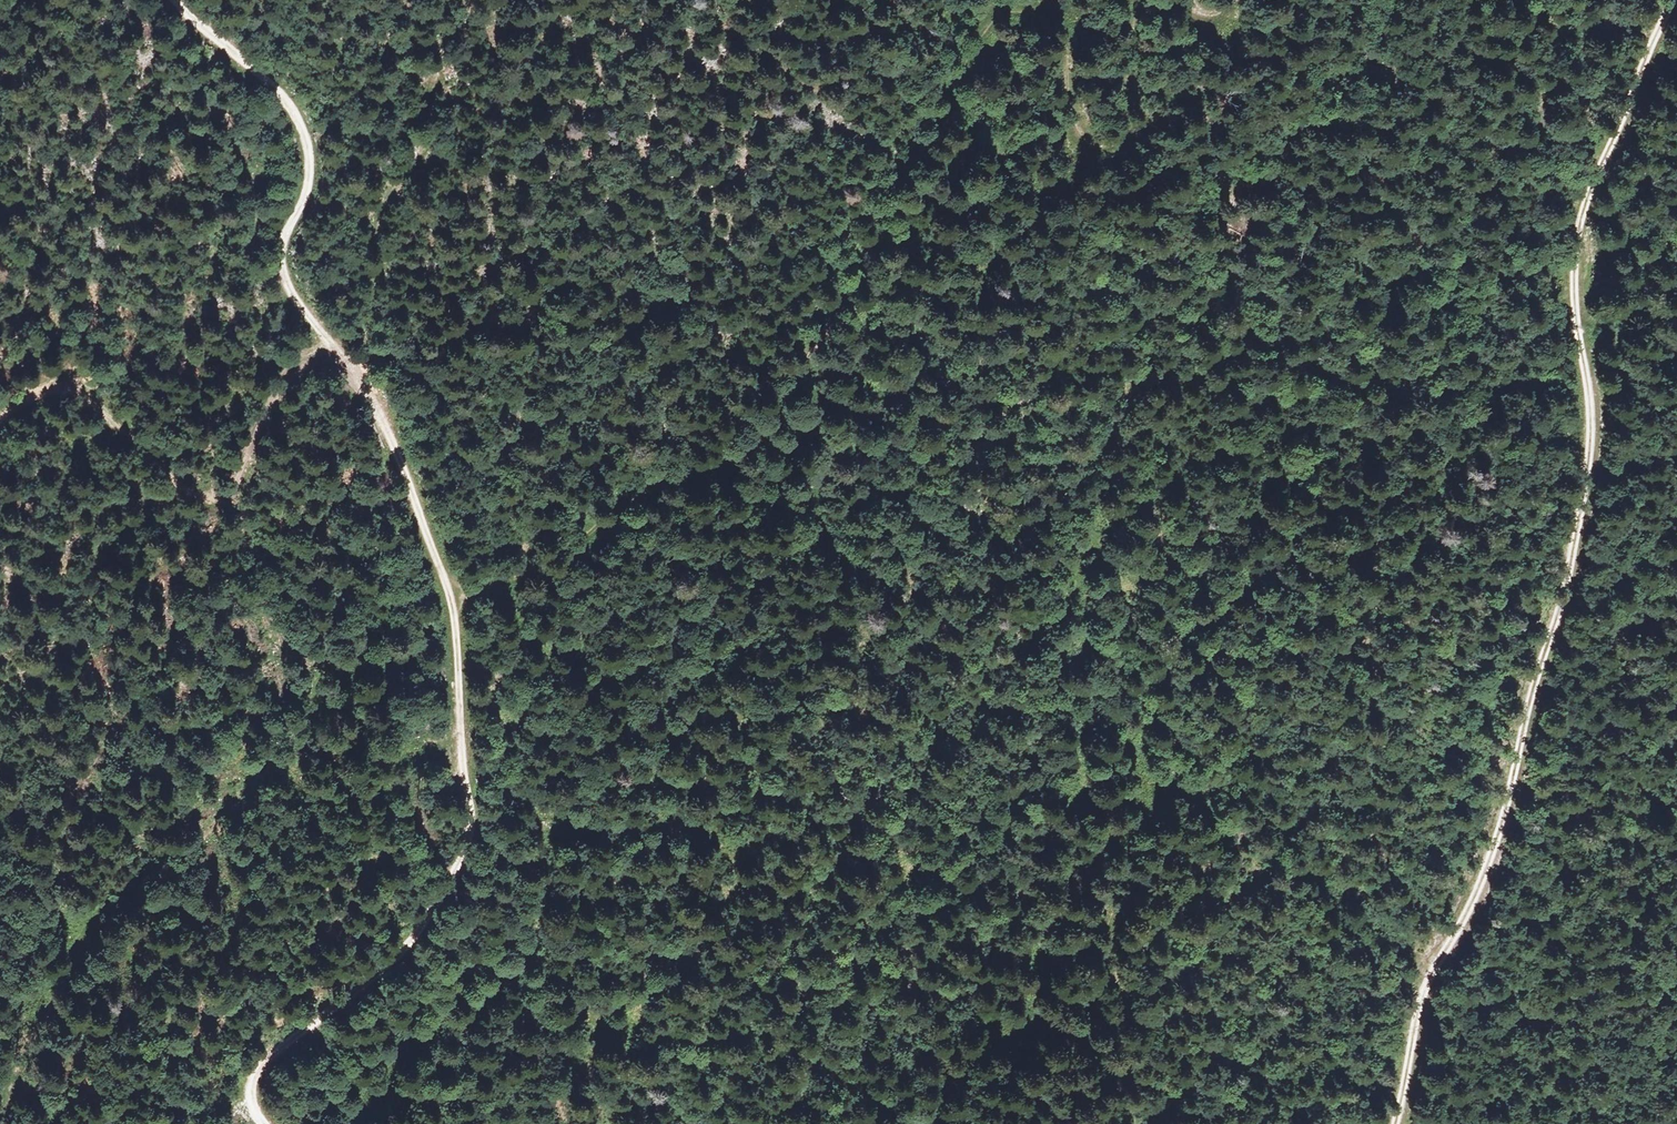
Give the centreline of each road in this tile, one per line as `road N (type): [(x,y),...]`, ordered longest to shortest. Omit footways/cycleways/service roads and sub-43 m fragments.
road 1 (track): [(449,593),(540,563),(639,488),(708,464),(774,408),(814,352),(981,34),(1004,11),(1037,14),(1060,28),(1068,93),(1082,128),(1105,138),(1121,122),(1129,89),(1135,0)]
road 2 (track): [(1395,1123),(1424,981),(1501,817),(1567,577),(1592,412),(1580,239),(1641,66),(1676,0)]
road 3 (track): [(264,1123),(248,1095),(255,1075),(297,1027),(404,951),(469,836),(449,593)]
road 4 (track): [(0,430),(41,379),(76,370),(114,432),(162,474),(229,495),(335,343)]
road 5 (track): [(335,343),(297,301),(280,257),(310,185),(306,135),(277,87),(176,0)]
road 6 (track): [(449,593),(388,412),(335,343)]

